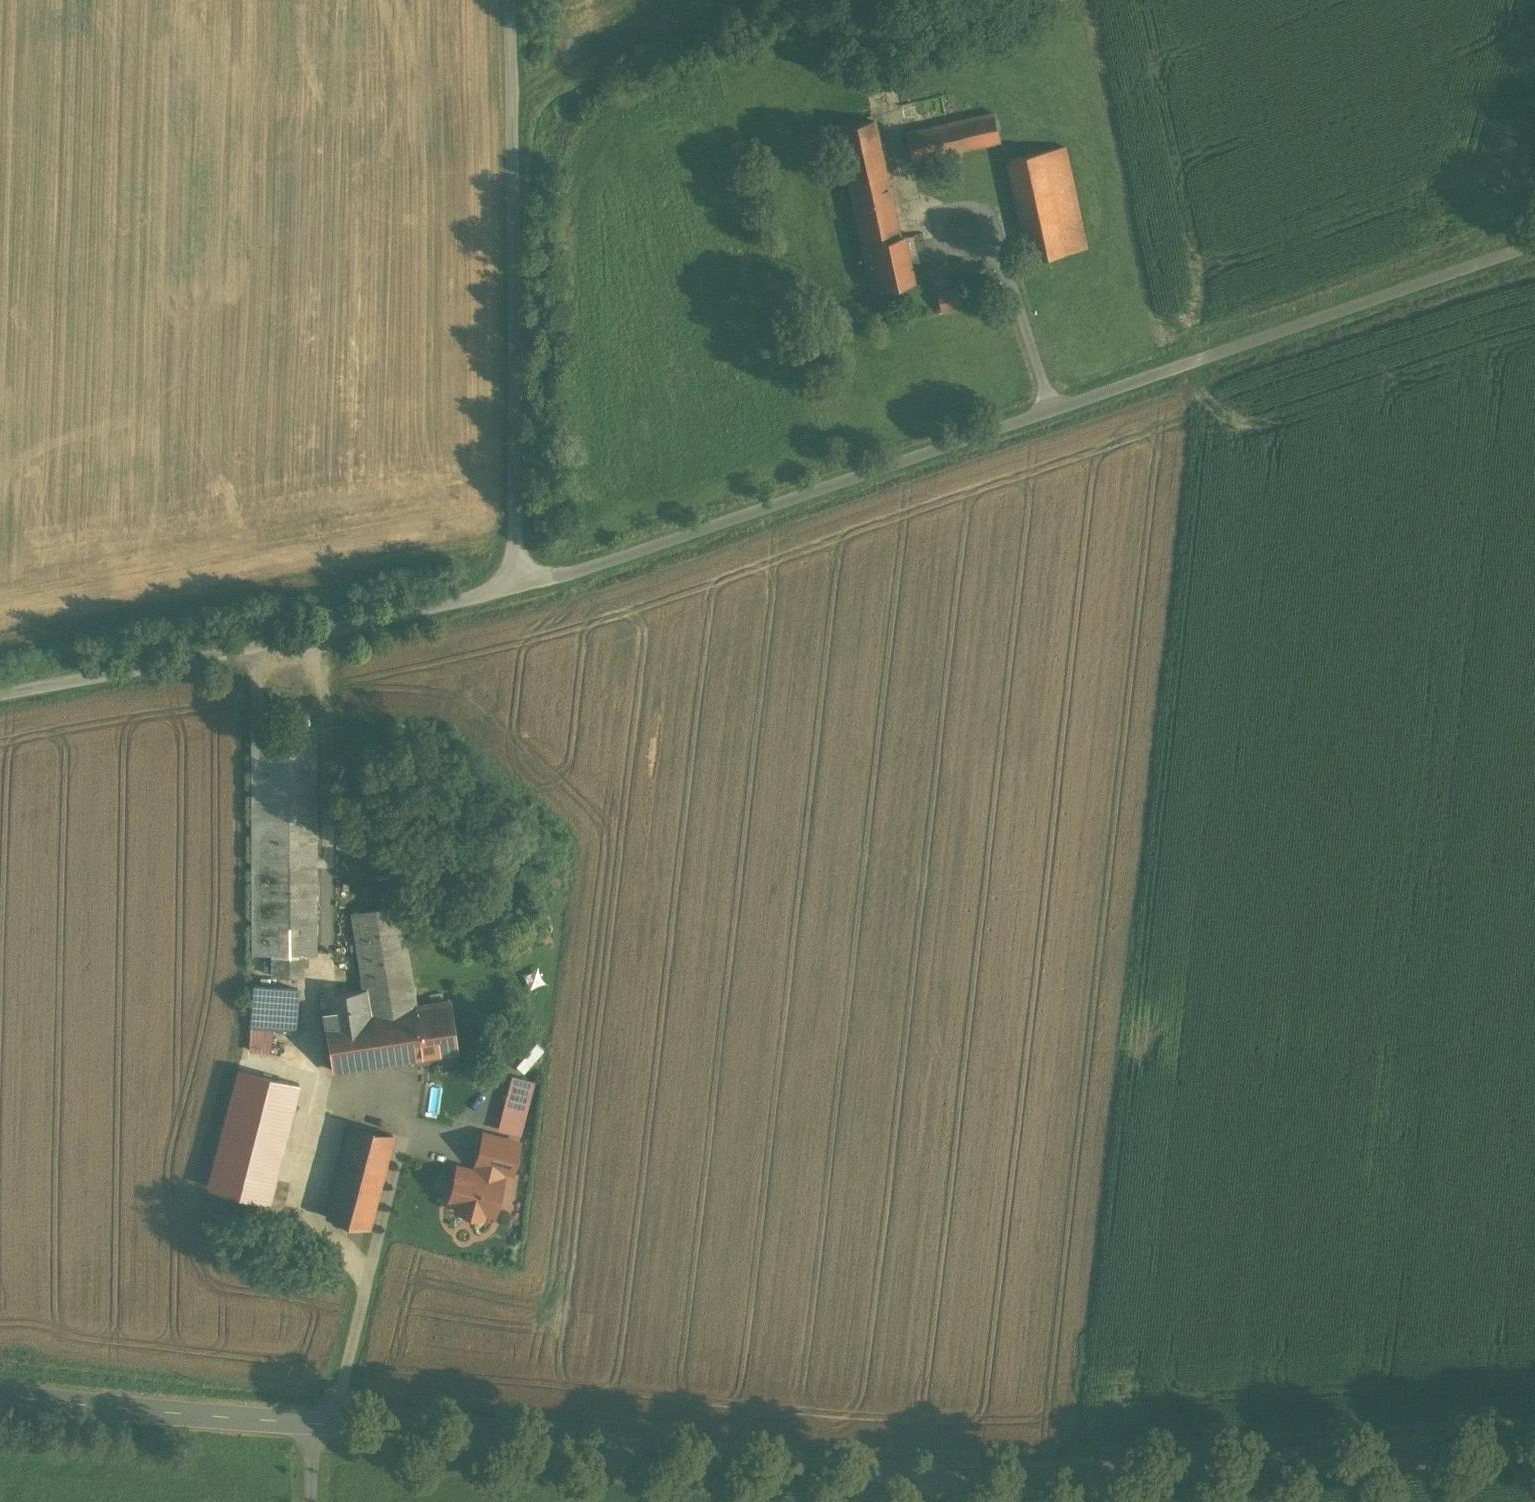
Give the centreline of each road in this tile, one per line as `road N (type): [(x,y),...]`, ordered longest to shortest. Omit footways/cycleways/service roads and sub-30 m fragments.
road 1 (tertiary): [(1534,1443),(927,1479),(0,1397)]
road 2 (unclassified): [(520,585),(1534,246)]
road 3 (unclassified): [(520,585),(509,0)]
road 4 (unclassified): [(0,695),(520,585)]

